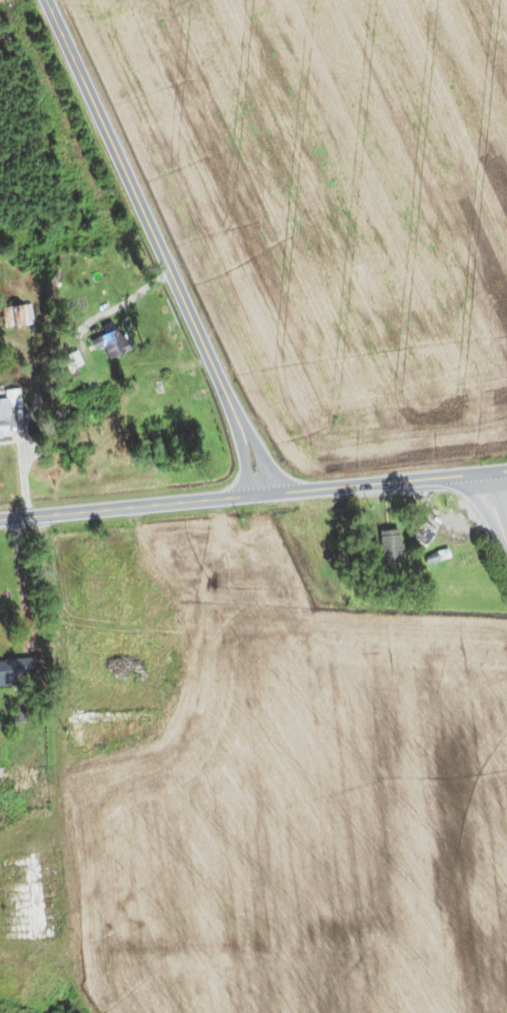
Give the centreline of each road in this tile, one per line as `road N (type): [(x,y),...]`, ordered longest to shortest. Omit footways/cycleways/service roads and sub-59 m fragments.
road 1 (residential): [(266,494),(47,0)]
road 2 (primary): [(480,472),(0,518)]

